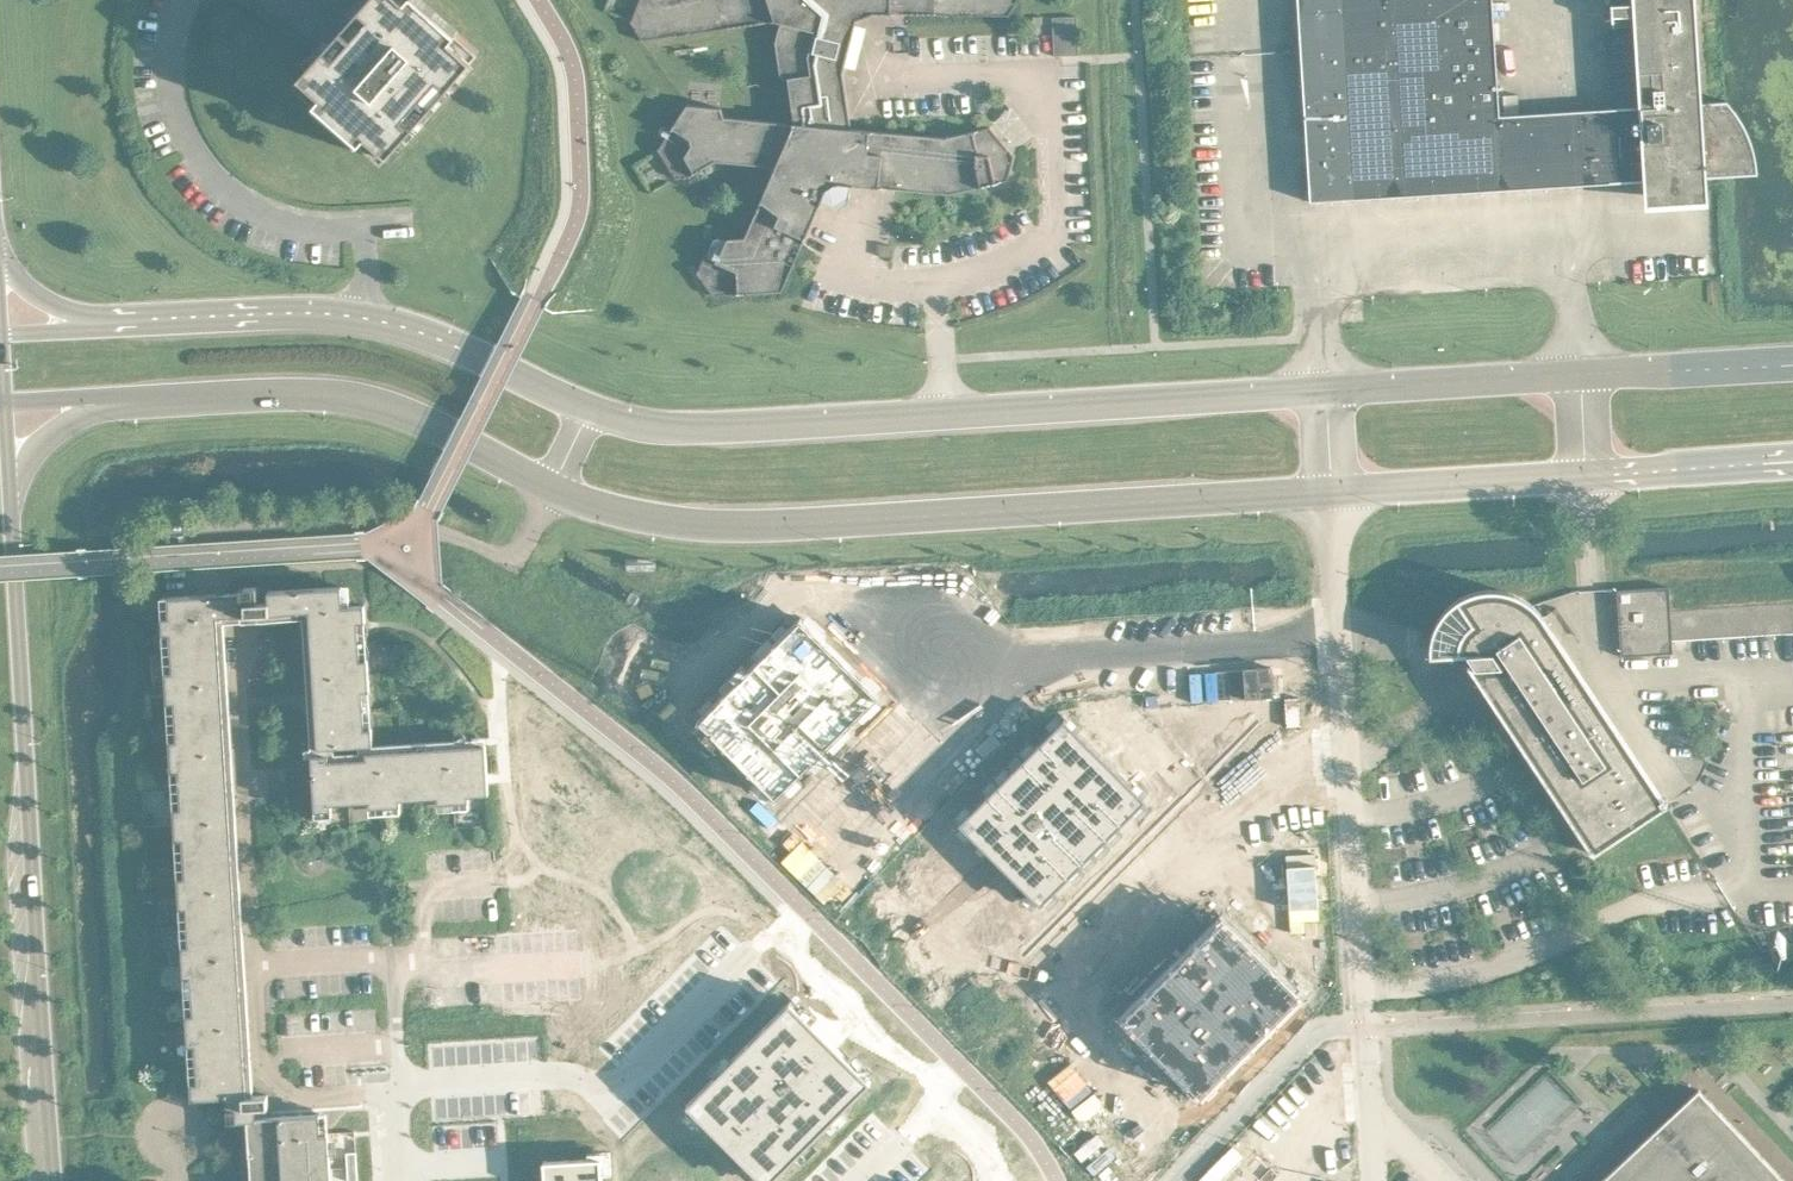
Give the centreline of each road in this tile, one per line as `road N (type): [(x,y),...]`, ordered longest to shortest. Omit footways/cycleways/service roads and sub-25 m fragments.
road 1 (secondary): [(99,396),(286,388),(376,399),(561,485),(655,512),(768,522),(1337,485)]
road 2 (secondary): [(48,1180),(11,492)]
road 3 (residential): [(1366,1101),(1337,485)]
road 4 (secondary): [(941,412),(666,426),(592,411),(426,331),(368,315)]
road 5 (residential): [(401,1091),(276,1098),(248,645)]
road 6 (residential): [(898,64),(1044,60),(1051,229),(929,284)]
road 7 (secondary): [(1331,388),(941,412)]
road 8 (residential): [(181,0),(170,50),(185,145),(216,183),(256,205),(318,228),(365,226)]
road 9 (secondary): [(368,315),(84,318)]
road 10 (secondary): [(1584,371),(1331,388)]
road 11 (secondary): [(1337,485),(1590,469)]
road 12 (secondary): [(1792,363),(1584,371)]
road 13 (secondary): [(1590,469),(1792,456)]
road 14 (secondary): [(11,492),(48,433),(99,396)]
road 15 (residential): [(929,284),(941,412)]

